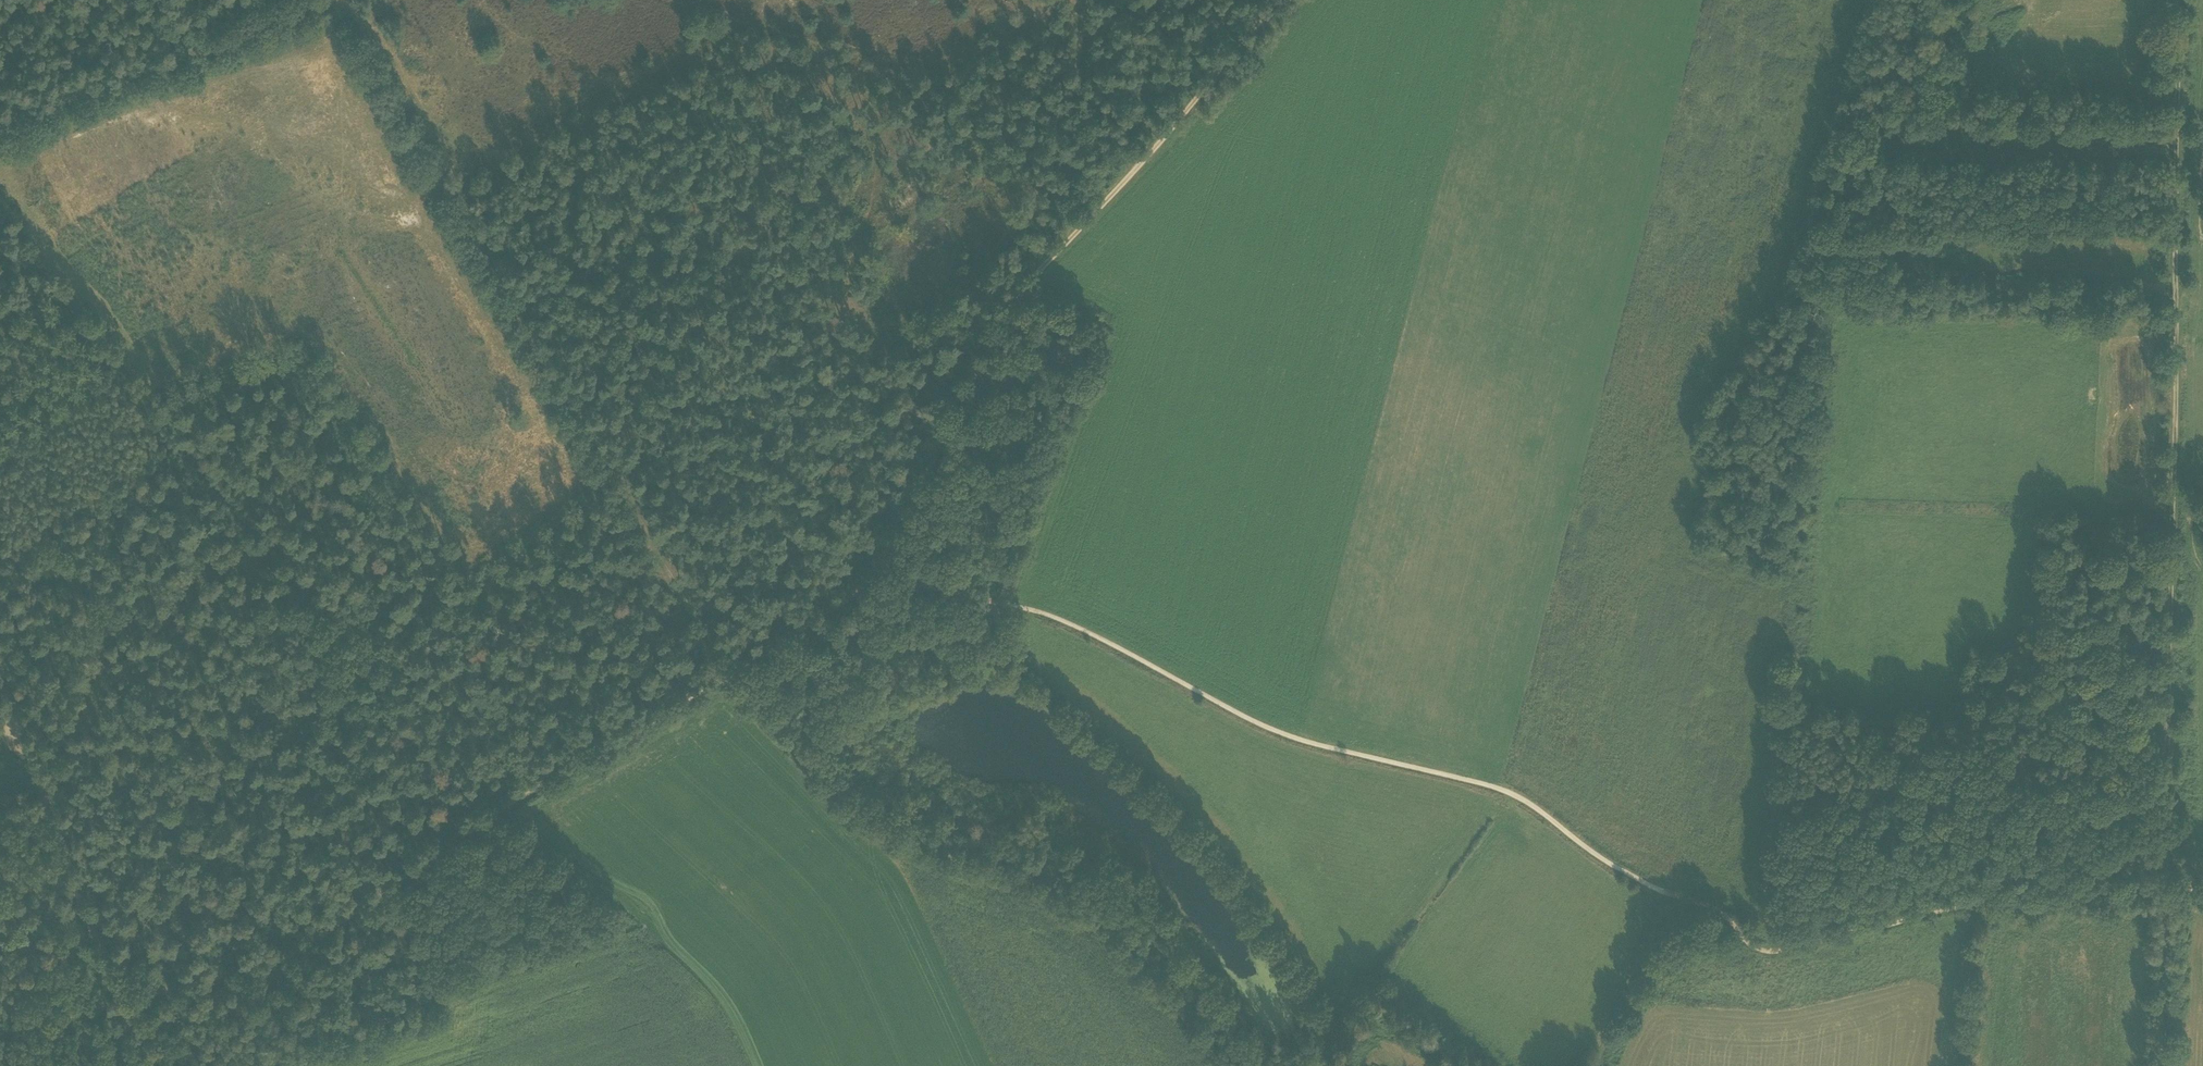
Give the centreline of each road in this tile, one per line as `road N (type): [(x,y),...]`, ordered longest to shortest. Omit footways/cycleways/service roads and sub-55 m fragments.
road 1 (track): [(865,584),(898,583),(1040,612),(1299,738),(1518,796),(1639,881),(1721,917),(1757,946),(1781,948),(2037,894),(2165,886)]
road 2 (track): [(2165,886),(2179,0)]
road 3 (track): [(865,584),(1027,289),(1277,0)]
road 4 (track): [(727,675),(510,805),(326,933),(269,963),(125,1003)]
road 5 (track): [(338,0),(416,109),(537,349),(621,493)]
road 6 (track): [(2175,294),(1825,290)]
road 7 (track): [(125,1003),(0,679)]
road 8 (track): [(0,123),(309,7)]
road 9 (track): [(621,493),(727,675)]
road 10 (track): [(863,824),(727,675)]
road 11 (track): [(1661,892),(1593,1065)]
road 12 (track): [(2165,886),(2163,1065)]
road 13 (track): [(727,675),(865,584)]
road 14 (track): [(125,1003),(0,1032)]

